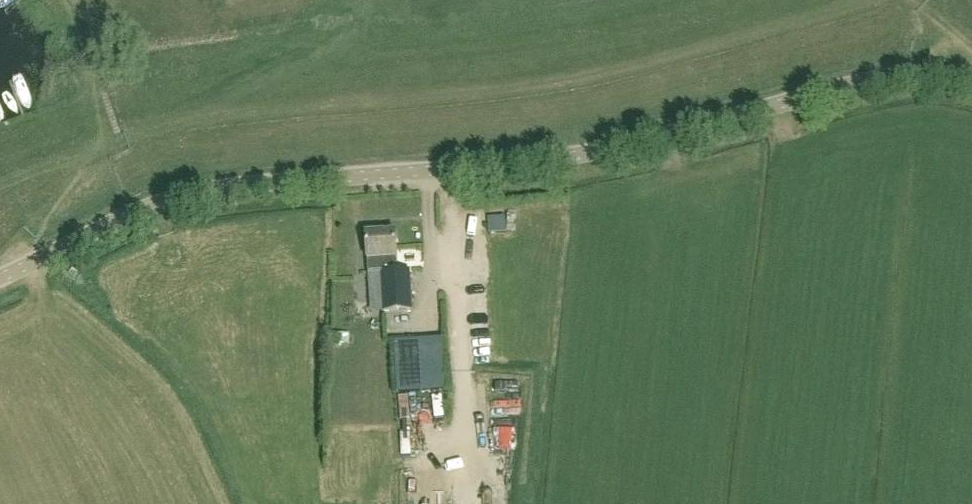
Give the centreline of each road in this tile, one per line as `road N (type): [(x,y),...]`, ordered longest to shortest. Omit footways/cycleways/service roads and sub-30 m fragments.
road 1 (unclassified): [(971,83),(864,86),(555,159),(181,197),(0,278)]
road 2 (track): [(0,180),(182,115),(613,72),(856,0)]

